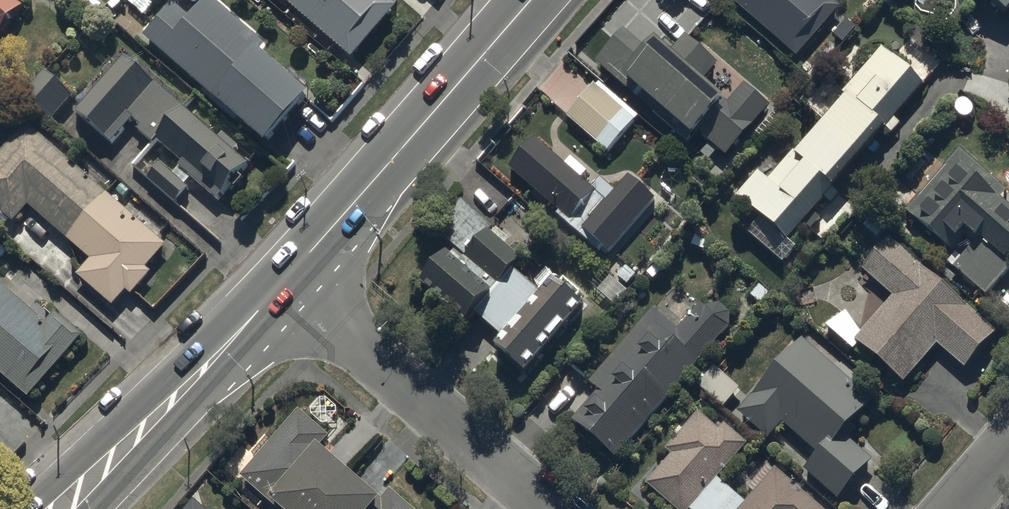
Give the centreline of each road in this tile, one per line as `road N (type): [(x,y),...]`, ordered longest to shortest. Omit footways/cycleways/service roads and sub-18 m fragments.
road 1 (secondary): [(282,282),(528,0)]
road 2 (residential): [(282,282),(548,508)]
road 3 (secondary): [(22,508),(282,282)]
road 4 (secondary): [(282,282),(83,508)]

